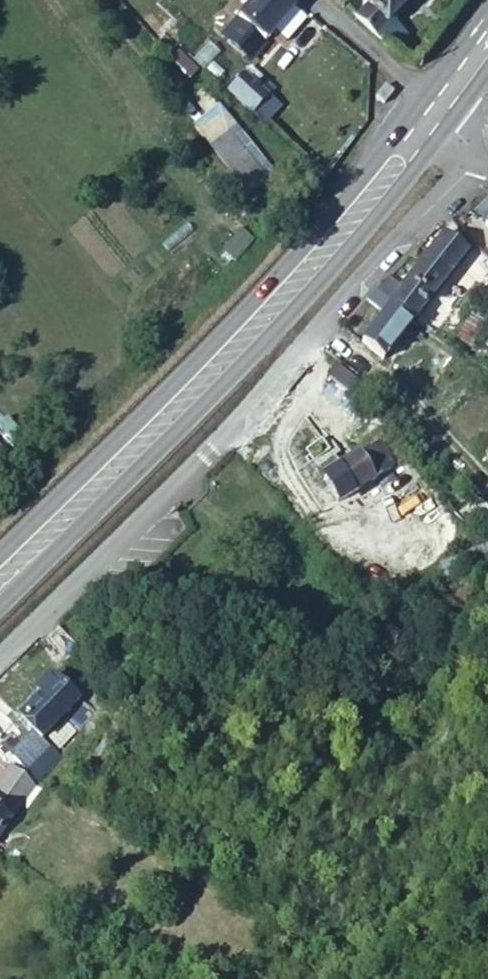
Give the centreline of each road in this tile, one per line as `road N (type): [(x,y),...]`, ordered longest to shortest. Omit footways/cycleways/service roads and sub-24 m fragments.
road 1 (residential): [(475,157),(201,456),(0,659)]
road 2 (primary): [(428,111),(255,325),(0,581)]

